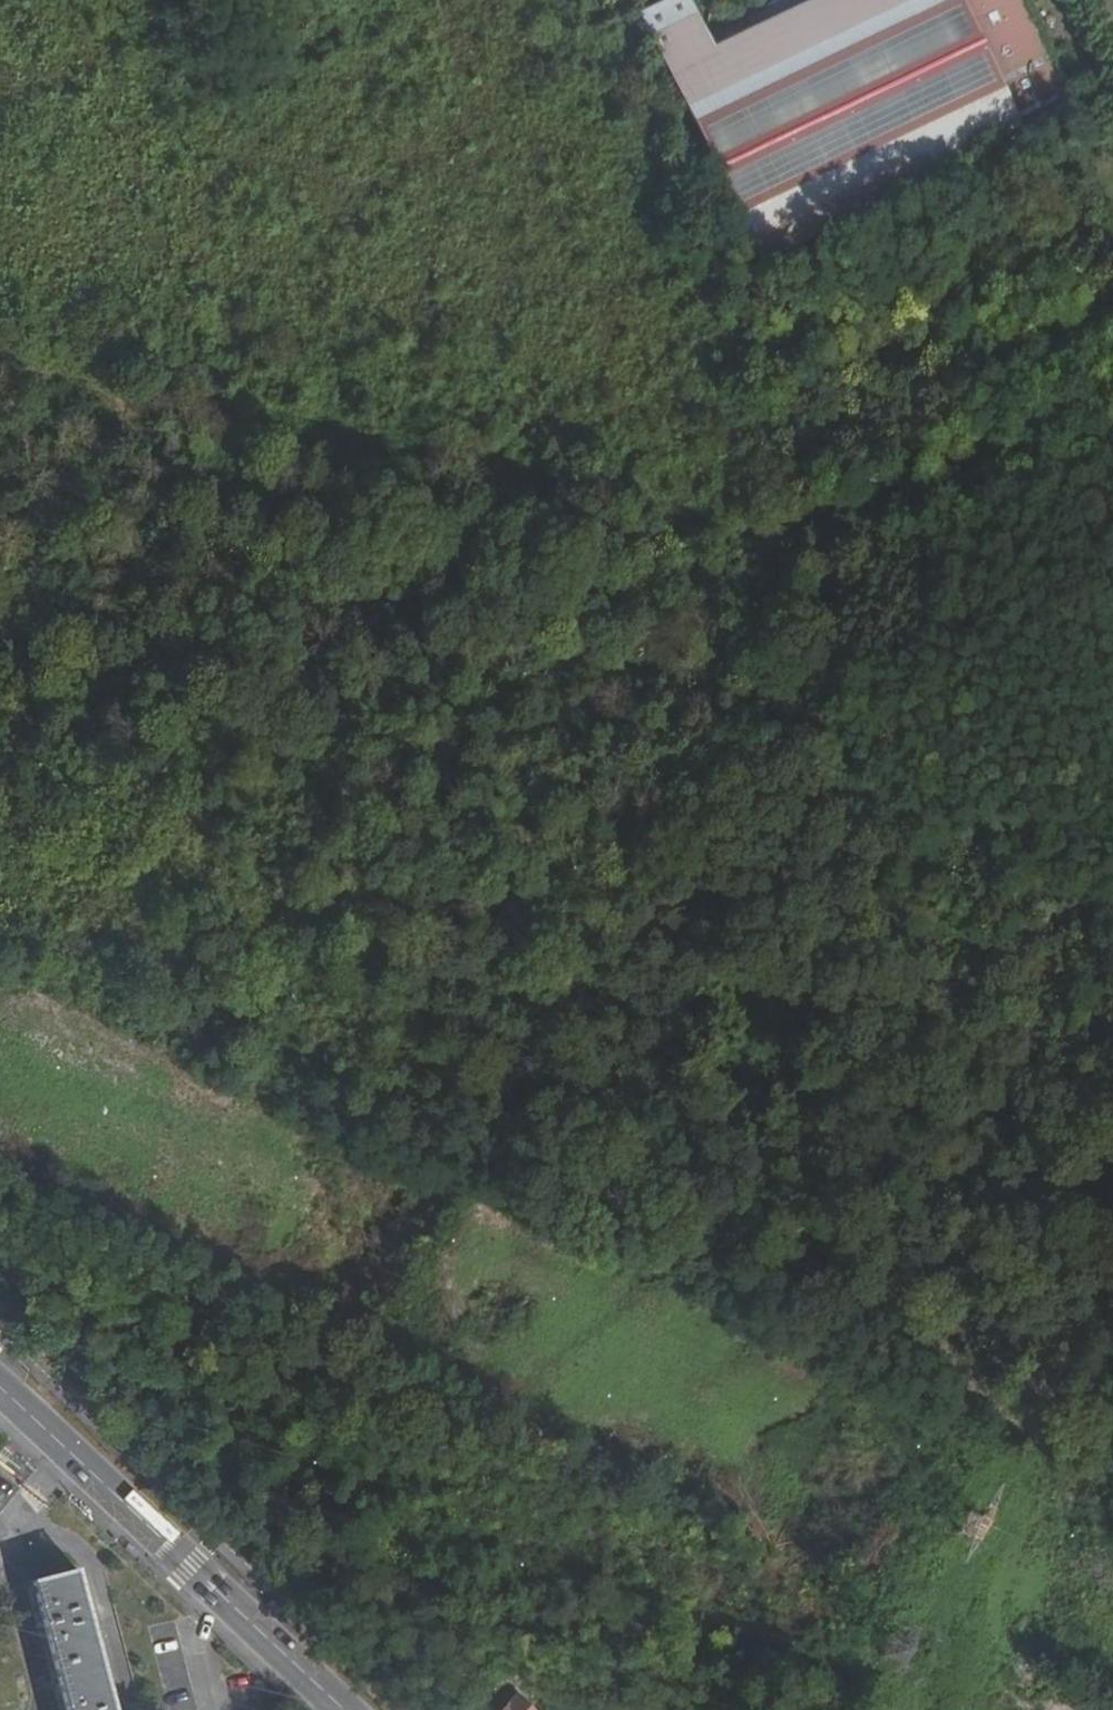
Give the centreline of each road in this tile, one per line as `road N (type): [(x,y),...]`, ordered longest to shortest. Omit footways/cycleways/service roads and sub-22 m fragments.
road 1 (secondary): [(343,1709),(0,1390)]

